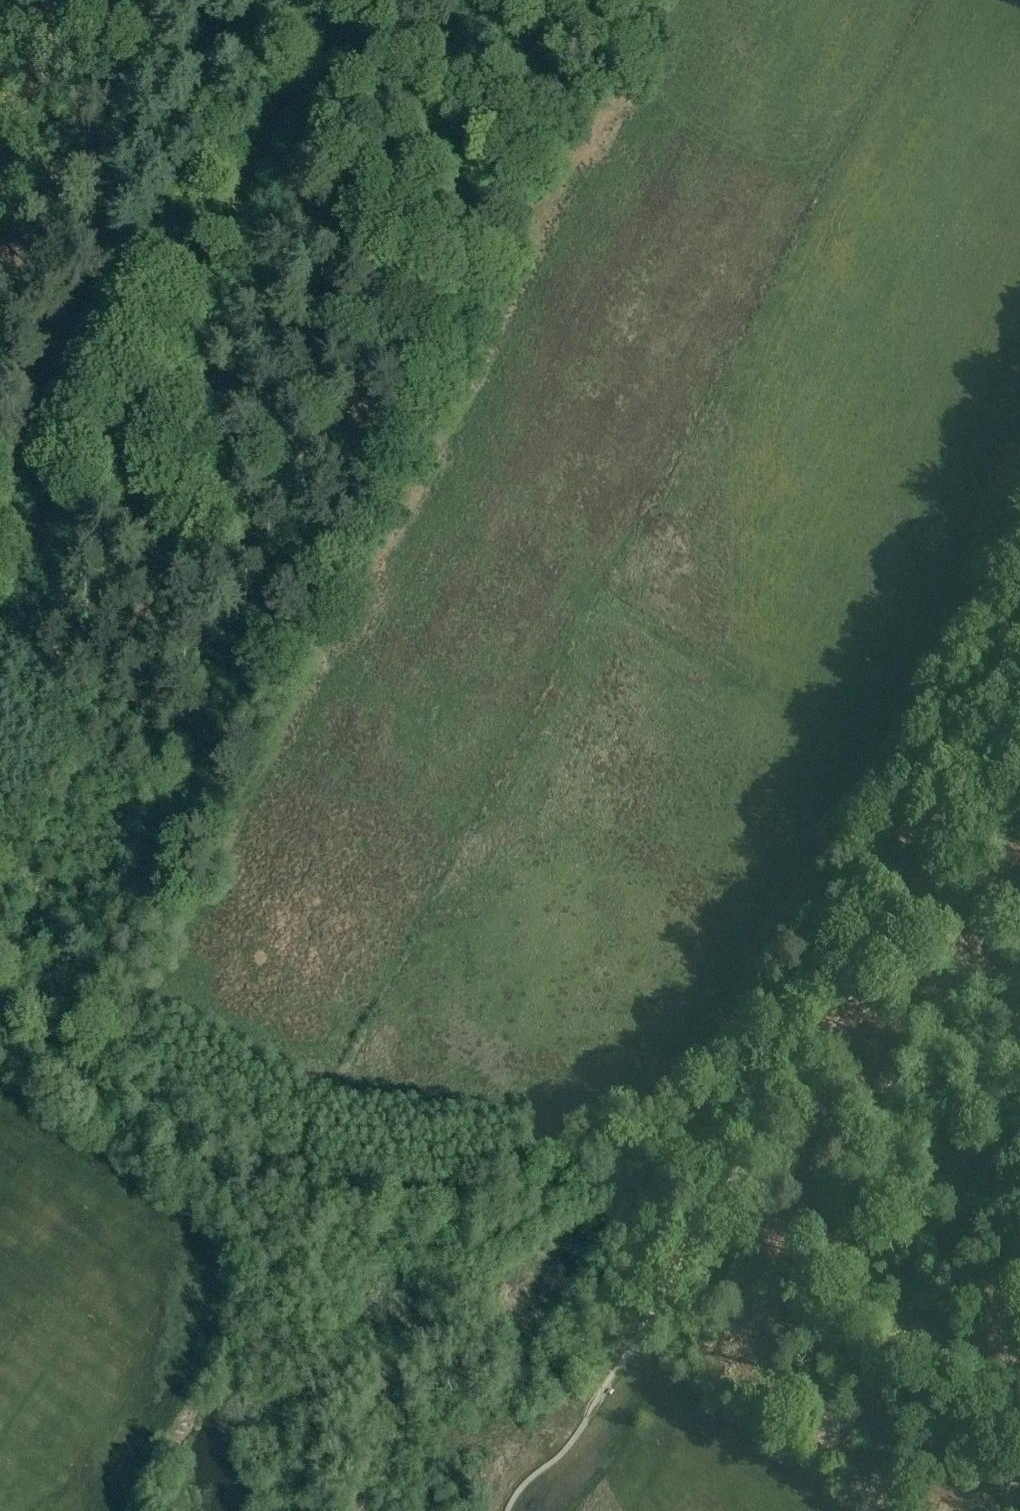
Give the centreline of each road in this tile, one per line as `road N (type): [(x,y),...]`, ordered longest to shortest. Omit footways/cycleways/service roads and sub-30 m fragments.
road 1 (track): [(1019,723),(588,1415)]
road 2 (track): [(0,555),(327,0)]

